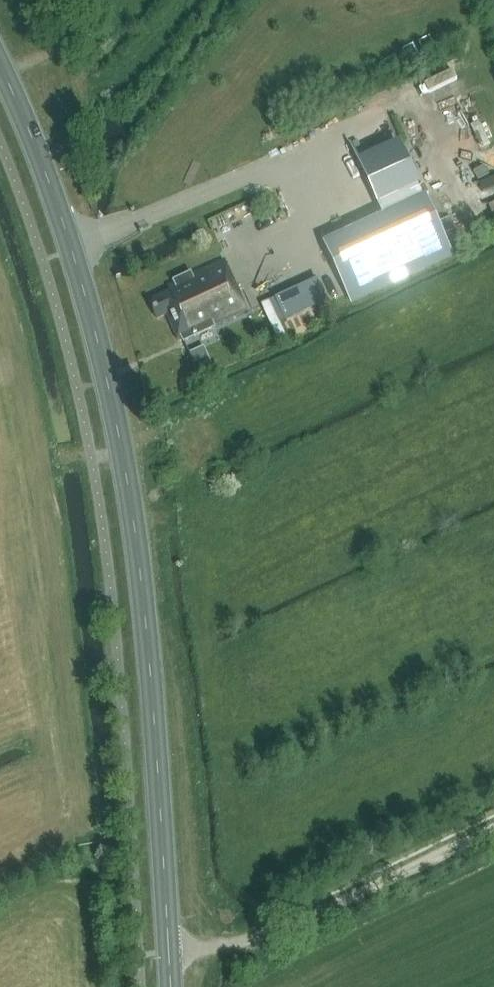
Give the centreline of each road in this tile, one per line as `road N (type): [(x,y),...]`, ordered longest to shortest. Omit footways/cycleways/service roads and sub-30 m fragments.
road 1 (primary): [(143,595),(125,464),(89,308),(0,65)]
road 2 (primary): [(189,986),(176,763),(157,629),(143,595)]
road 3 (primary): [(143,595),(165,986)]
road 4 (track): [(163,945),(270,934),(493,829)]

